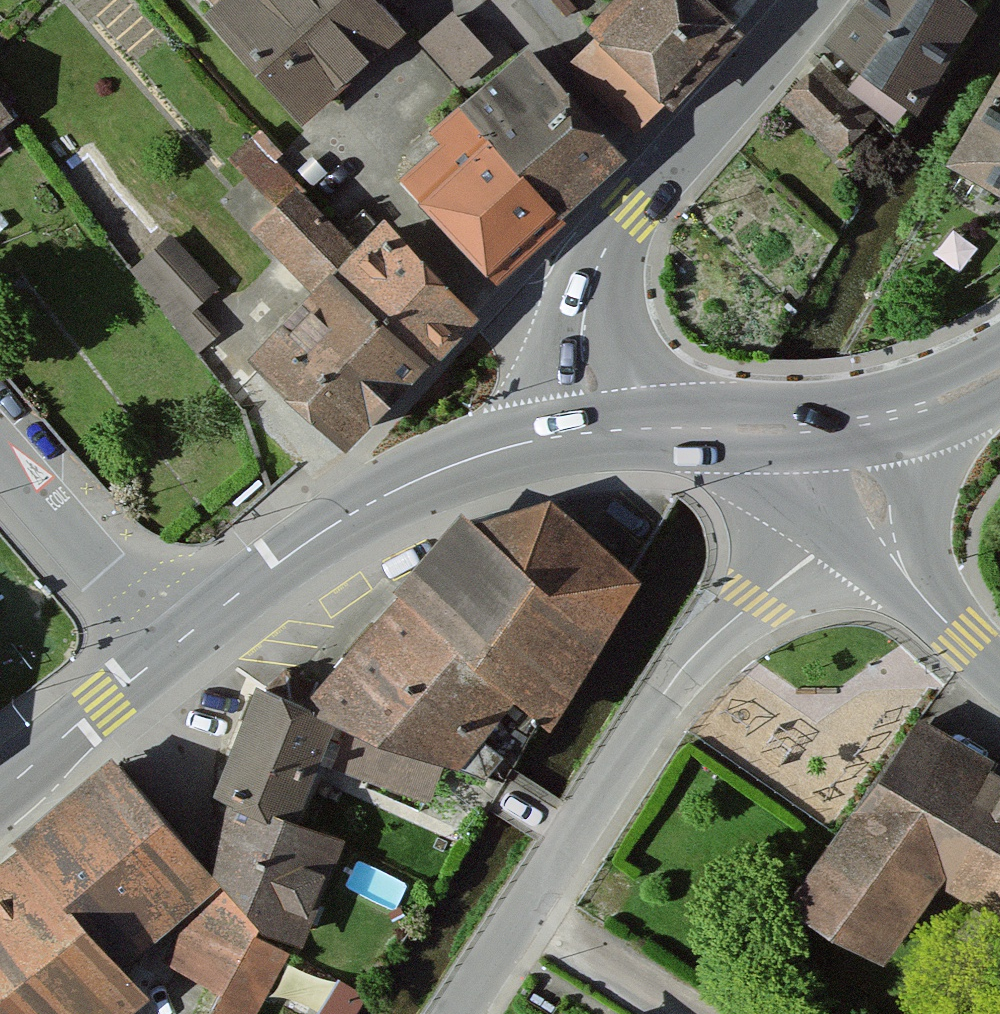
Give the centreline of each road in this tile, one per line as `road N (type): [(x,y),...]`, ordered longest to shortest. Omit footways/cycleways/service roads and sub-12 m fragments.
road 1 (residential): [(861,520),(754,601),(673,682),(453,1013)]
road 2 (tertiary): [(590,431),(583,328),(606,252),(814,0)]
road 3 (secondary): [(173,647),(310,539),(392,489),(539,439),(590,431)]
road 4 (residential): [(0,457),(173,647)]
road 5 (secondary): [(590,431),(837,417)]
road 6 (secondary): [(0,789),(173,647)]
road 7 (unclassified): [(861,520),(999,669)]
road 8 (secondary): [(837,417),(933,400),(999,372)]

